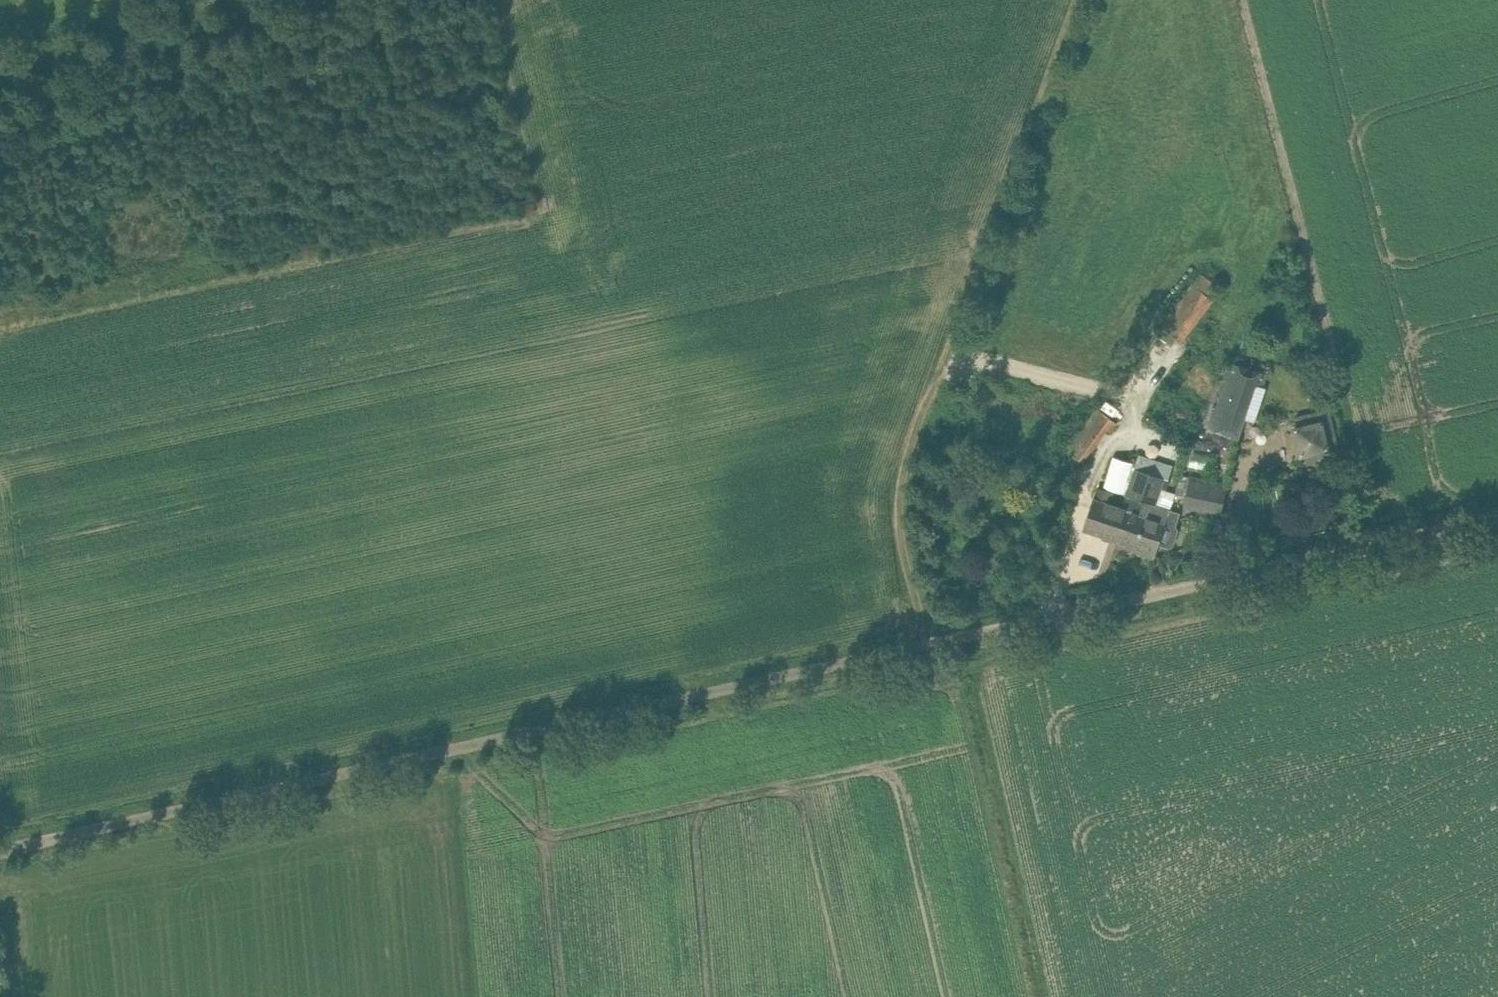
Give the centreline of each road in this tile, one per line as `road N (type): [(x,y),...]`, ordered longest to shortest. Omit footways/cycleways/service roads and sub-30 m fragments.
road 1 (track): [(0,850),(929,644)]
road 2 (track): [(929,644),(1497,518)]

